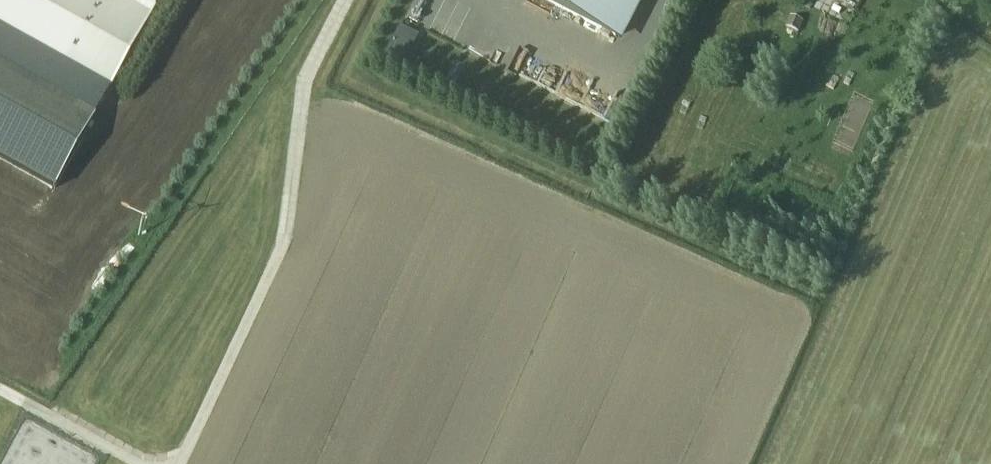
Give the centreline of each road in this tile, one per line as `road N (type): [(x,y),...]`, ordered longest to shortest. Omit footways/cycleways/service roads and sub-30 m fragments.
road 1 (track): [(180,463),(287,238),(307,78),(346,0)]
road 2 (track): [(149,463),(0,385)]

